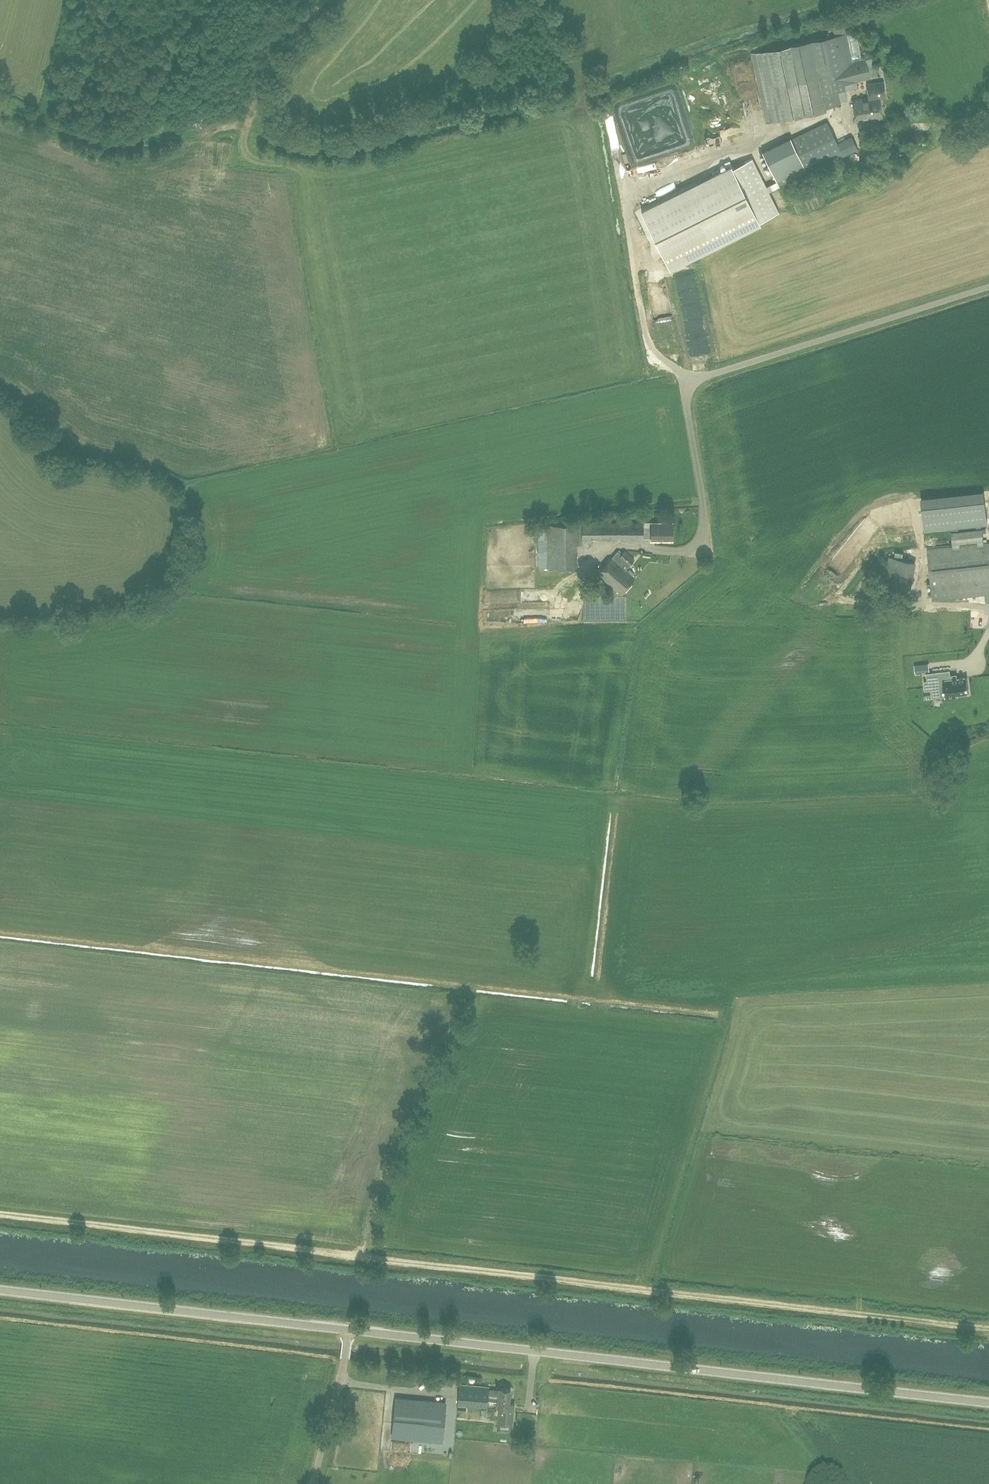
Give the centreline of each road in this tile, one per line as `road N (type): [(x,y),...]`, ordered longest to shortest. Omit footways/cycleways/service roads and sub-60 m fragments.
road 1 (track): [(0,1215),(988,1329)]
road 2 (unclassified): [(988,1403),(348,1330)]
road 3 (unclassified): [(348,1330),(0,1291)]
road 4 (unclassified): [(695,380),(988,287)]
road 5 (unclassified): [(313,1483),(348,1330)]
road 6 (track): [(324,0),(272,58),(250,117)]

